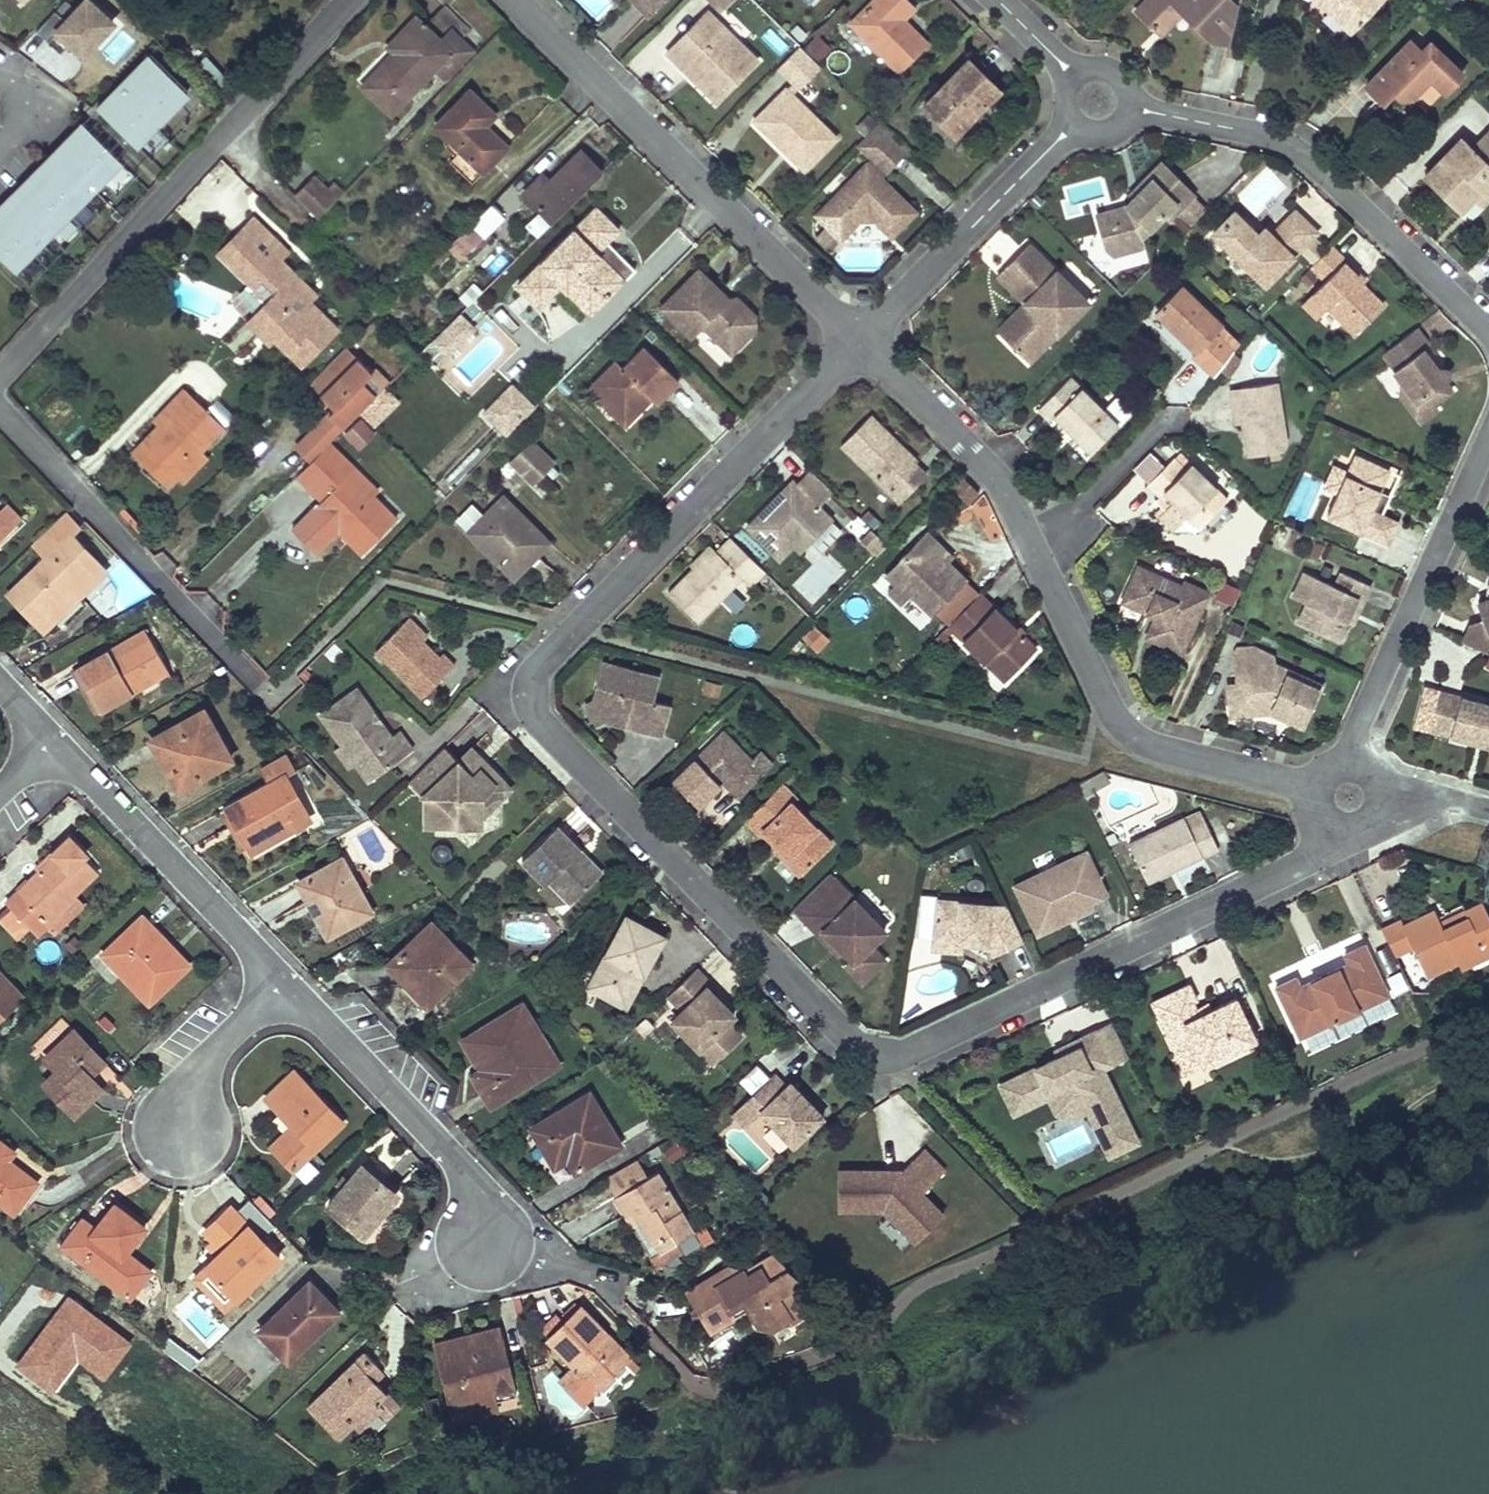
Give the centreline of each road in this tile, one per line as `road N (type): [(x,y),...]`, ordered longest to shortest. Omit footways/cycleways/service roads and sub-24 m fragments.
road 1 (residential): [(863,336),(504,683),(853,1044),(893,1063),(1318,850),(1349,798)]
road 2 (residential): [(1349,798),(1118,728),(1007,472),(863,336)]
road 3 (residential): [(373,0),(0,371)]
road 4 (residential): [(863,336),(517,0)]
road 5 (residential): [(1488,344),(1316,171),(1269,137),(1098,101)]
road 6 (residential): [(0,401),(268,689)]
road 7 (residential): [(1349,798),(1351,742),(1488,447)]
road 8 (residential): [(282,976),(477,1188),(490,1247)]
road 9 (residential): [(43,733),(282,976)]
road 10 (residential): [(1098,101),(863,336)]
road 11 (residential): [(282,976),(165,1119)]
road 12 (residential): [(1098,101),(998,0)]
road 13 (residential): [(1488,809),(1446,798),(1349,798)]

